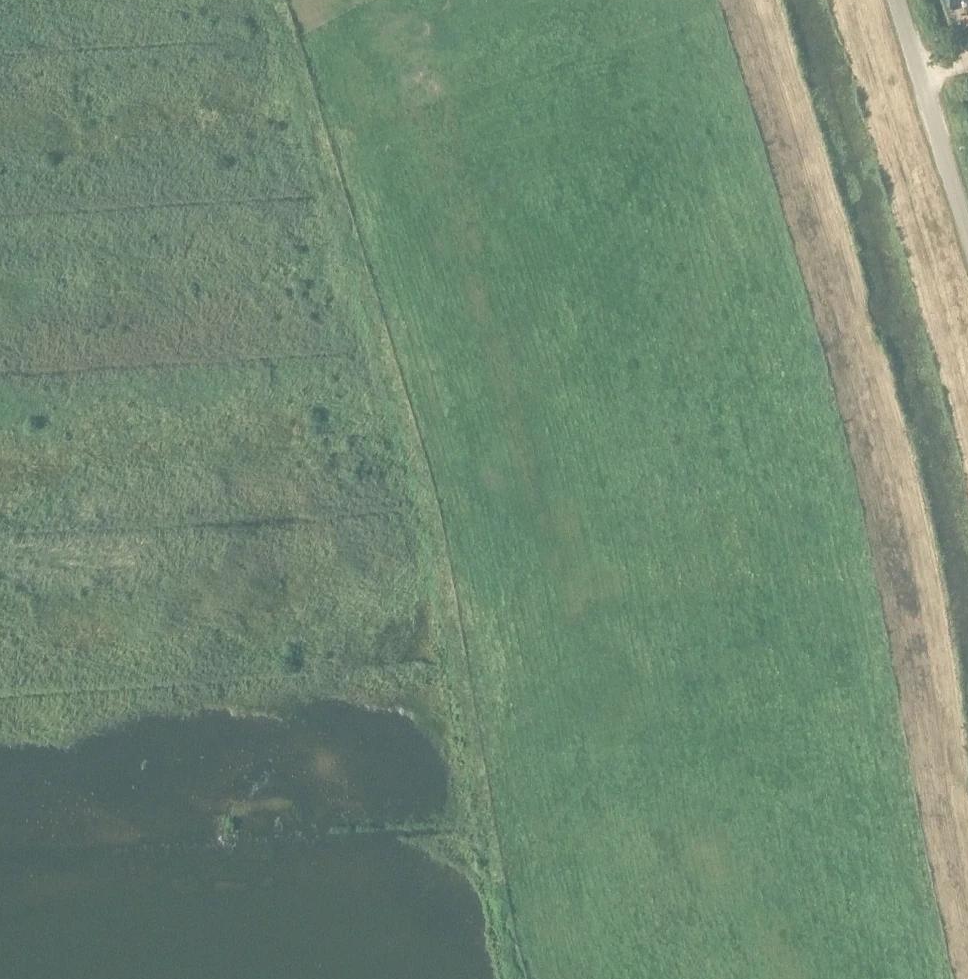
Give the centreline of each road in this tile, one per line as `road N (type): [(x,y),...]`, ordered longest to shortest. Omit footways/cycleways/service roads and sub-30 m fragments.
road 1 (unclassified): [(967,232),(896,0)]

